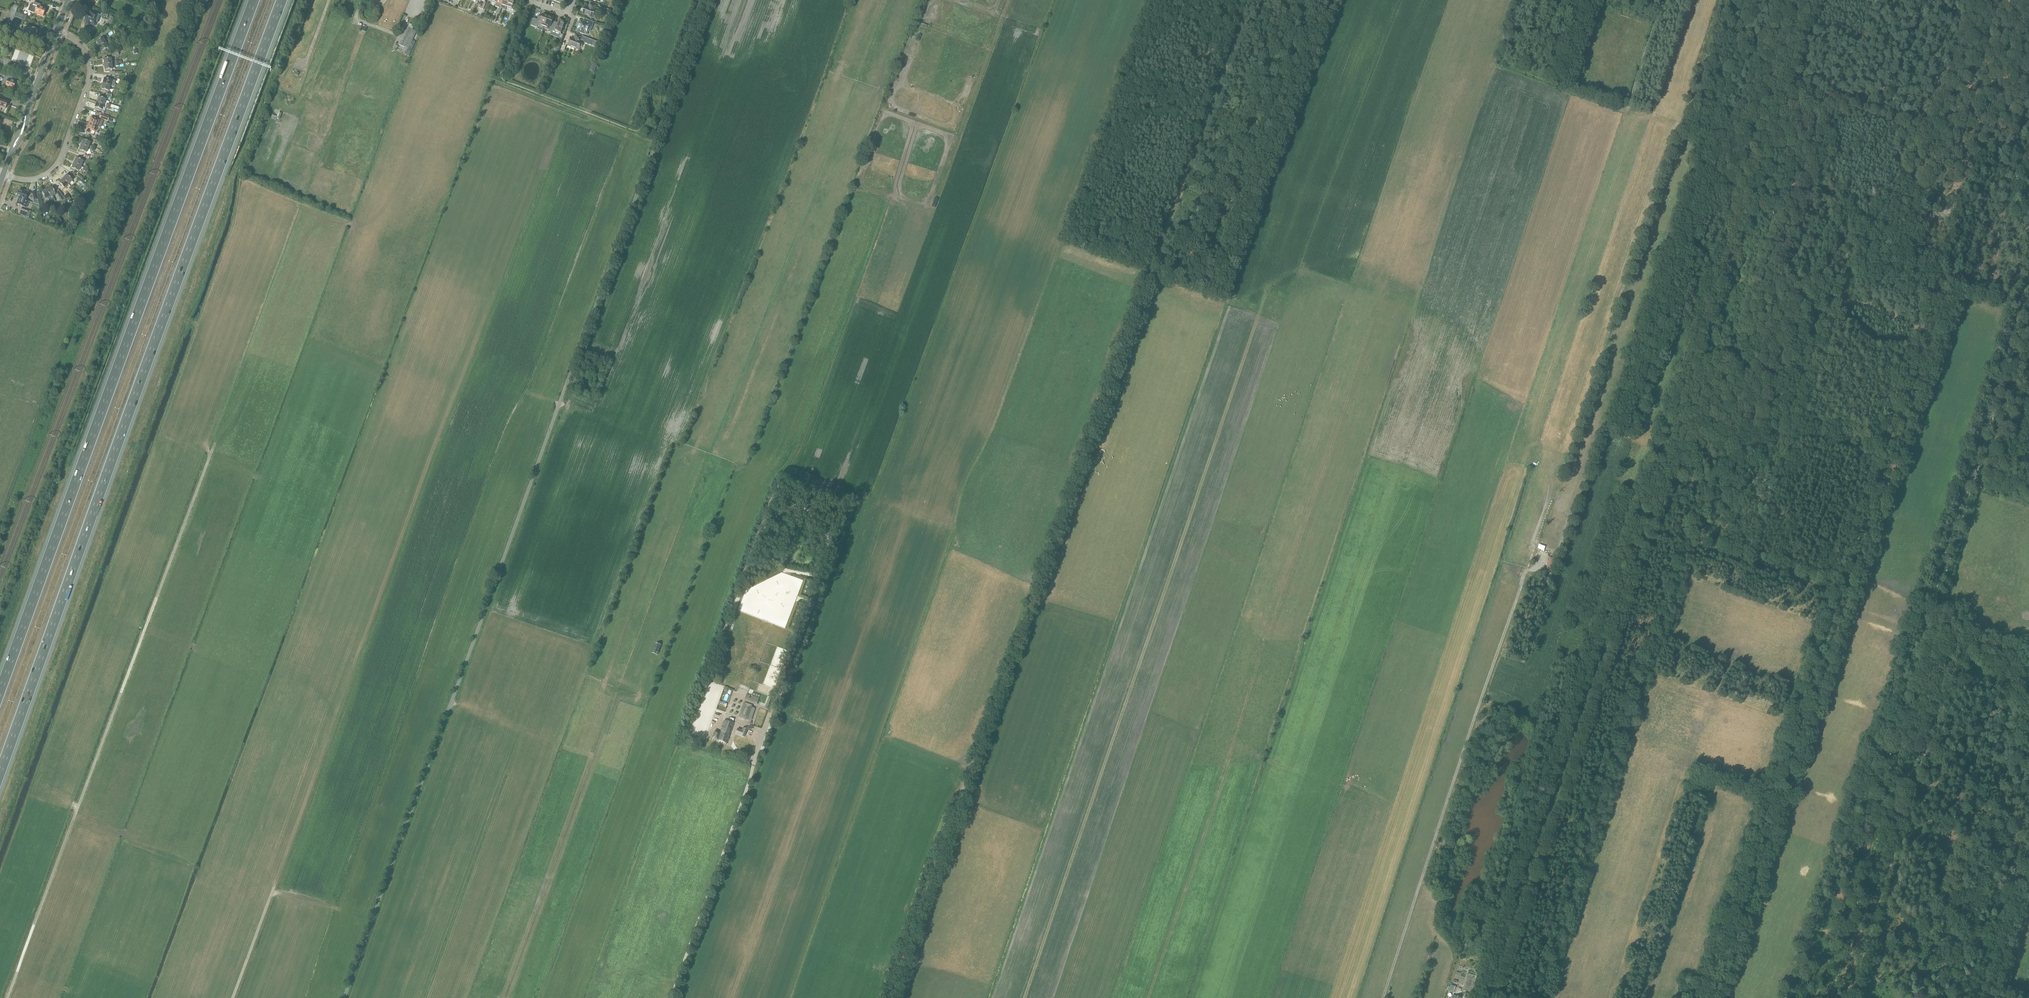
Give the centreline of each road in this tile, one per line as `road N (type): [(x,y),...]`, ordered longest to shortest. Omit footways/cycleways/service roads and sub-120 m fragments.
road 1 (motorway): [(0,773),(282,0)]
road 2 (motorway): [(255,0),(0,691)]
road 3 (track): [(1670,435),(1487,996)]
road 4 (track): [(1527,569),(1383,997)]
road 5 (track): [(1783,88),(1670,435)]
road 6 (track): [(1851,997),(1920,763),(1939,722),(1970,709),(1995,716)]
road 7 (track): [(2021,304),(1929,618)]
road 8 (track): [(1152,271),(1251,0)]
road 9 (residential): [(3,174),(30,179),(49,172),(67,140),(90,64),(78,41),(57,31)]
road 10 (track): [(1929,618),(1961,627),(2028,709)]
road 11 (unclassified): [(2028,875),(1988,997)]
road 12 (secondary): [(3,174),(48,56)]

